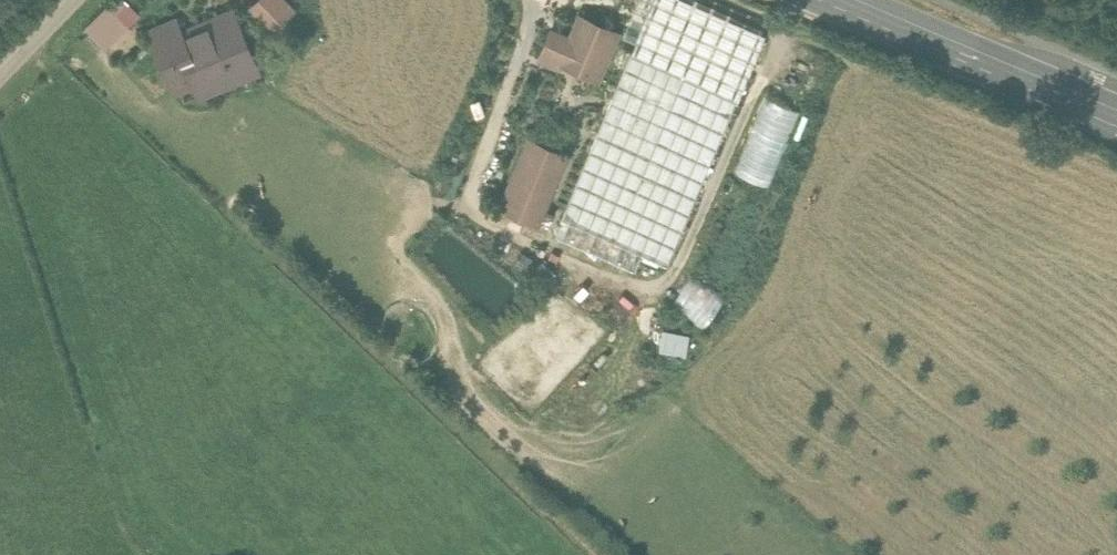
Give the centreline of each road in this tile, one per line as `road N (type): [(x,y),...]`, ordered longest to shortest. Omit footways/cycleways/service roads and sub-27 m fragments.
road 1 (secondary): [(855,0),(1116,116)]

